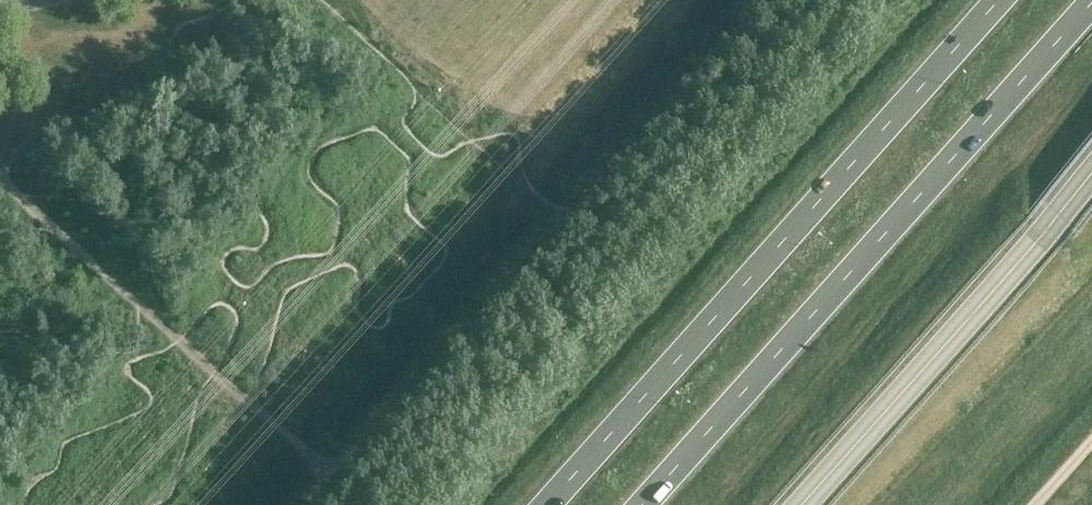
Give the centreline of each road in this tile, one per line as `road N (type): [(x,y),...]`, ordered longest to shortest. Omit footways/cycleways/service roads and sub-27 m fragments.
road 1 (trunk): [(1001,0),(548,504)]
road 2 (trunk): [(642,504),(1091,3)]
road 3 (track): [(331,468),(572,208)]
road 4 (track): [(572,208),(765,0)]
road 5 (track): [(137,301),(262,409)]
road 6 (track): [(39,219),(137,301)]

